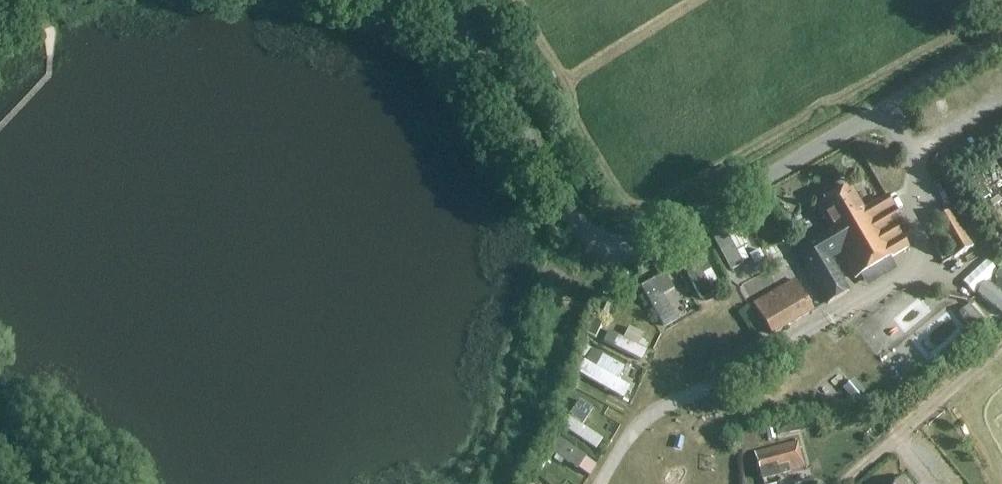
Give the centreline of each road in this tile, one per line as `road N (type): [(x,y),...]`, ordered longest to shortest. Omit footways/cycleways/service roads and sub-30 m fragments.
road 1 (unclassified): [(1001,41),(670,231),(614,246),(568,212),(467,42),(419,0)]
road 2 (track): [(606,243),(504,483)]

